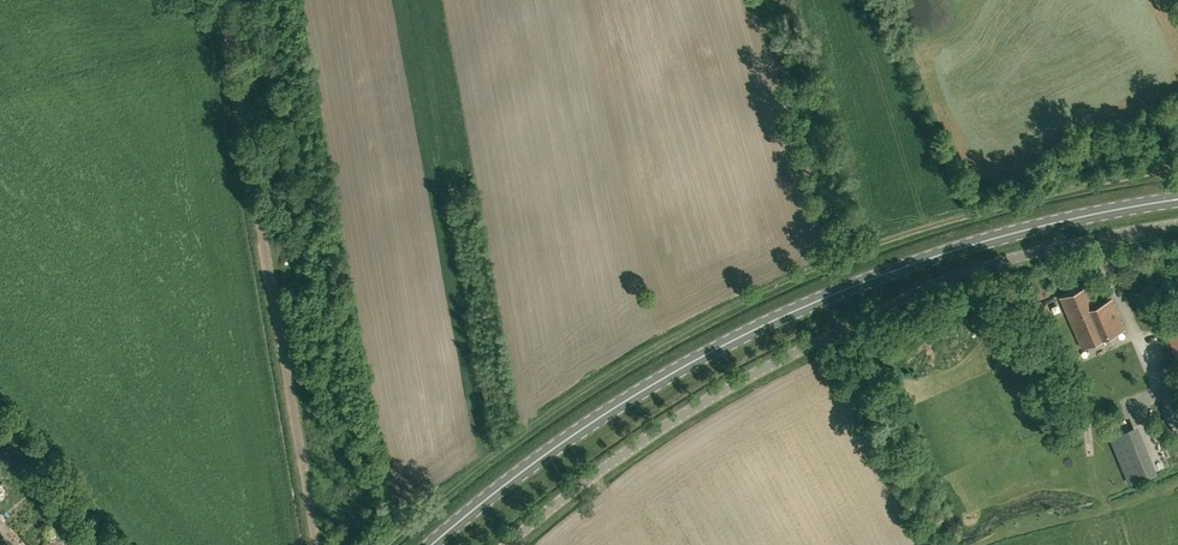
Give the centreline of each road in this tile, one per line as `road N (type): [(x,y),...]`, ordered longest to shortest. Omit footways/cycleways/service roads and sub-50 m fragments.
road 1 (secondary): [(430,544),(603,412),(720,346),(894,267),(1050,221),(1177,200)]
road 2 (unclassified): [(503,544),(677,421),(862,321),(1021,253),(1177,225)]

